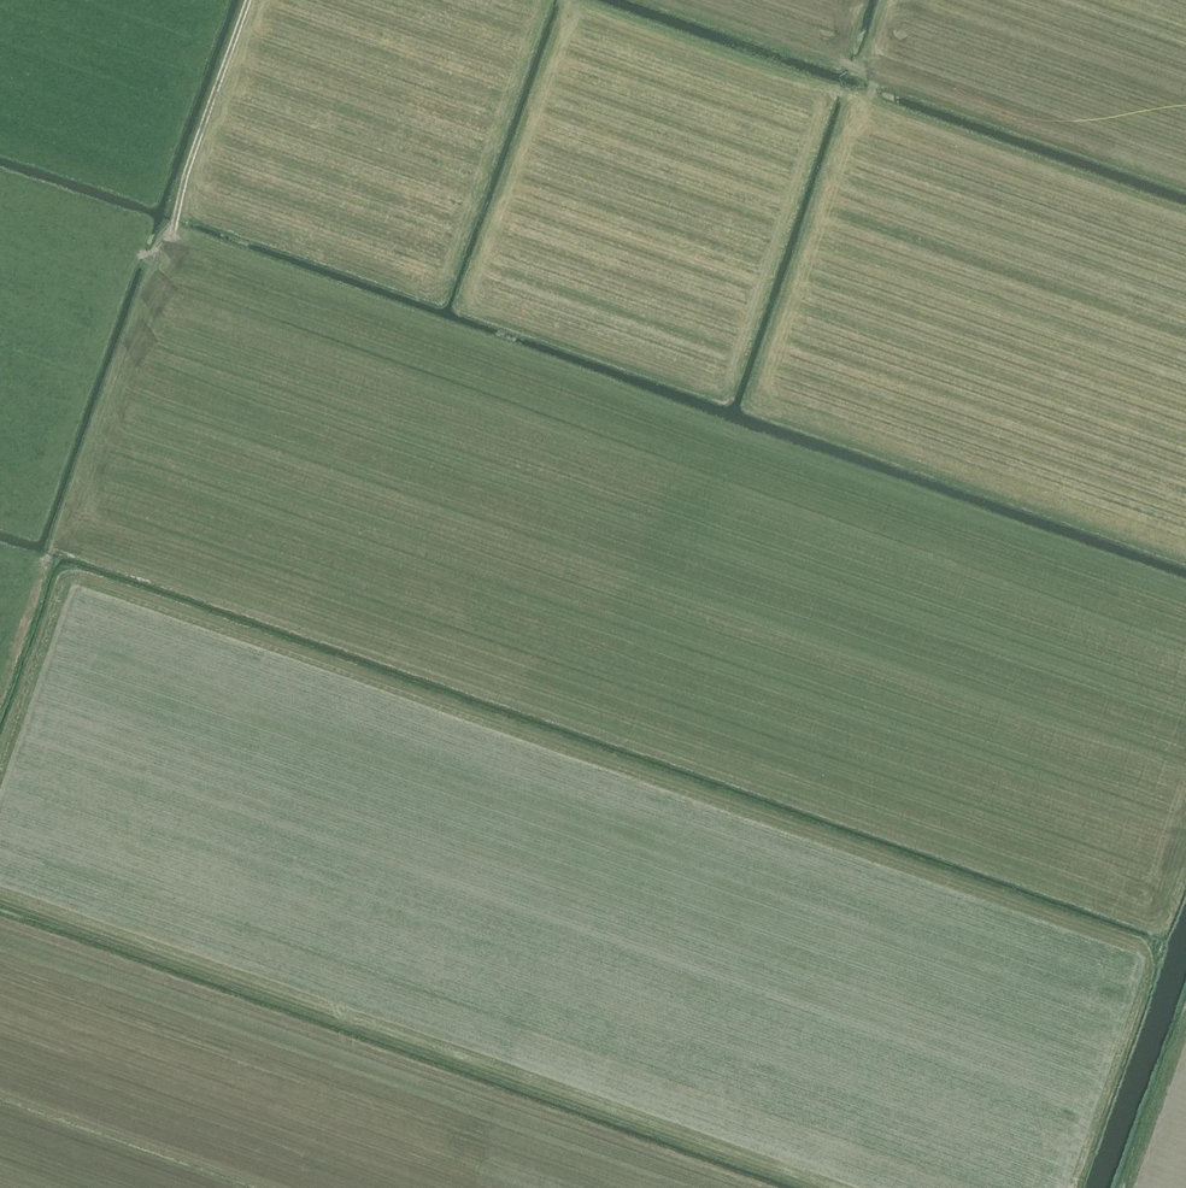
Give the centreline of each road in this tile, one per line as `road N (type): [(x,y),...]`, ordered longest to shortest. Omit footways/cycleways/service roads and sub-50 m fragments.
road 1 (track): [(251,0),(184,185),(170,251)]
road 2 (track): [(1073,1187),(1158,939)]
road 3 (track): [(875,84),(859,71),(650,0)]

